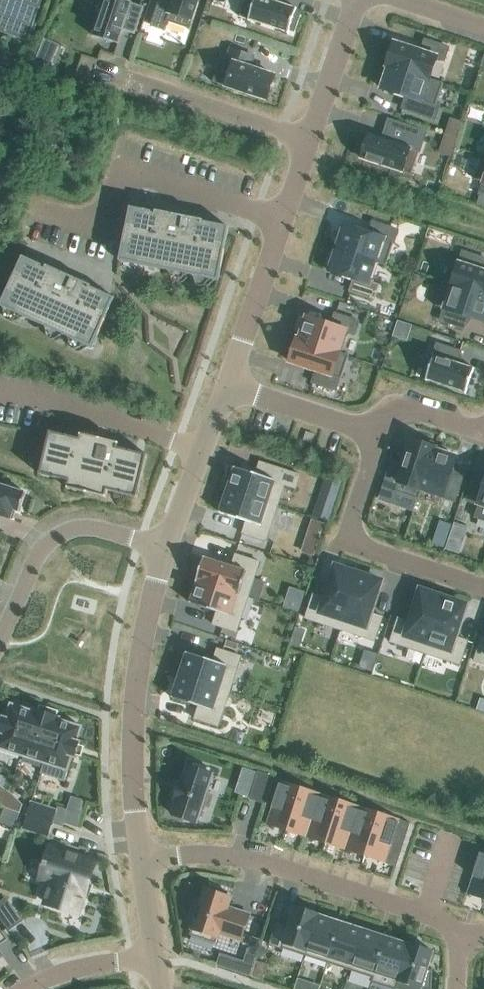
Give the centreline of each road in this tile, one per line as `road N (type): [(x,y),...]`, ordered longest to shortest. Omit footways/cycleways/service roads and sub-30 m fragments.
road 1 (residential): [(458,934),(423,912),(256,861),(141,843)]
road 2 (residential): [(165,553),(132,696),(141,843)]
road 3 (residential): [(283,223),(123,171),(103,229),(49,210)]
road 4 (residential): [(379,431),(342,539),(483,588)]
road 5 (residential): [(86,65),(312,139)]
road 6 (residential): [(0,637),(31,569),(59,532),(90,527),(165,553)]
road 7 (residential): [(201,454),(86,410),(0,393)]
road 8 (residential): [(283,223),(230,384)]
road 9 (residential): [(230,384),(379,431)]
road 10 (residential): [(357,0),(312,139)]
road 11 (residential): [(157,957),(83,968),(30,988)]

